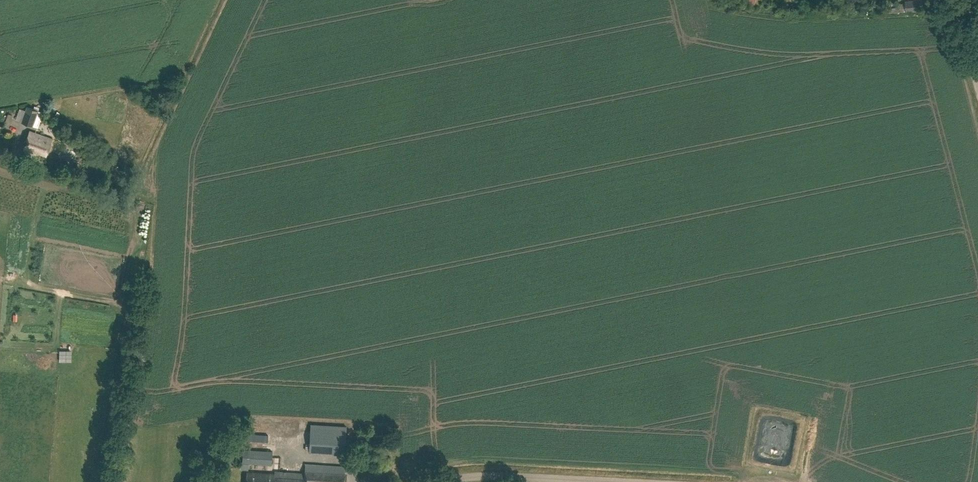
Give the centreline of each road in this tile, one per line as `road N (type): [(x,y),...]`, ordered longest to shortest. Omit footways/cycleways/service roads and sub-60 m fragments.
road 1 (unclassified): [(440,481),(479,475),(631,481)]

